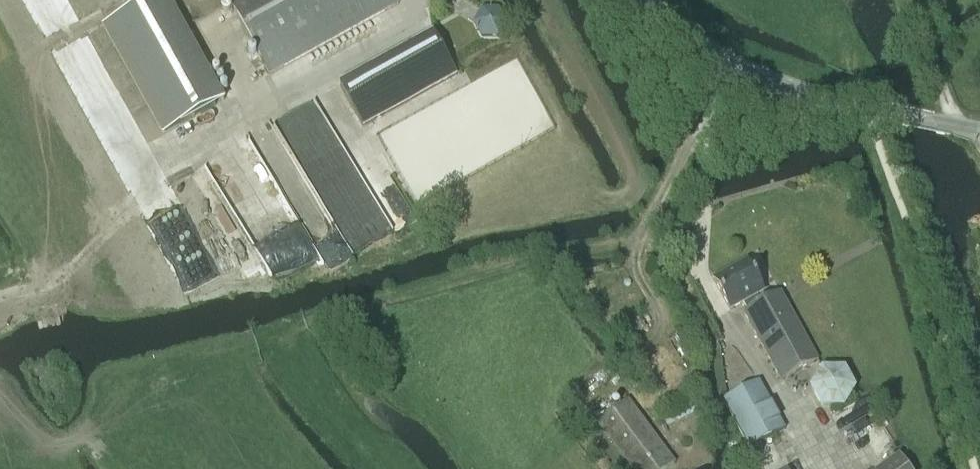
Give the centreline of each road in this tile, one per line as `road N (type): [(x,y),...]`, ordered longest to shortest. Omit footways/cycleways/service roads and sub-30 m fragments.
road 1 (track): [(64,448),(129,384),(165,367),(539,260),(638,244),(677,164),(712,119),(724,62)]
road 2 (track): [(0,296),(59,281),(243,107),(421,0)]
road 3 (unclassified): [(938,122),(749,75),(645,0)]

